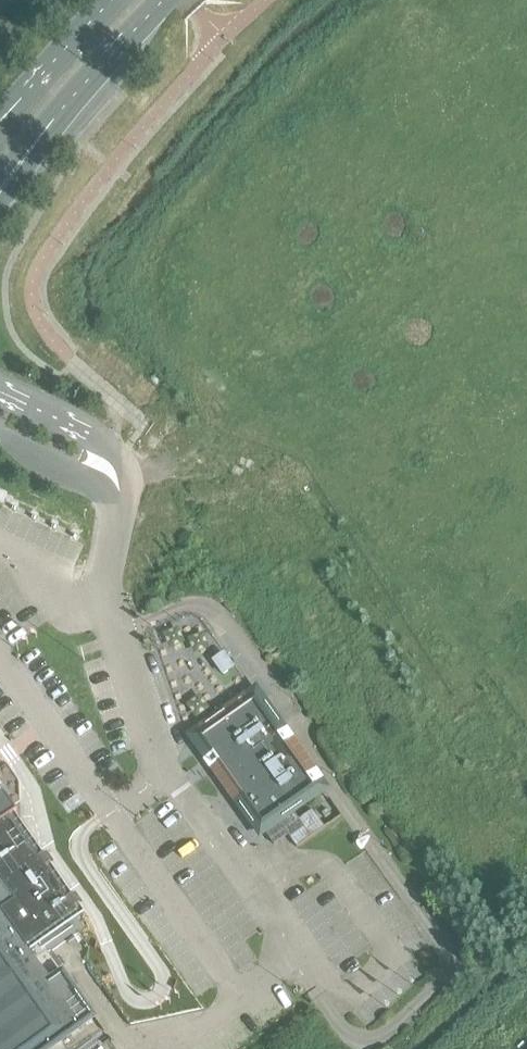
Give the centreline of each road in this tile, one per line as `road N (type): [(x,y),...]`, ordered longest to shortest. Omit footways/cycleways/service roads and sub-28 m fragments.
road 1 (secondary): [(0,192),(55,118),(167,0)]
road 2 (unclassified): [(109,491),(113,458),(101,440),(0,388)]
road 3 (secondary): [(113,0),(0,121)]
road 4 (unclassified): [(0,438),(109,491)]

